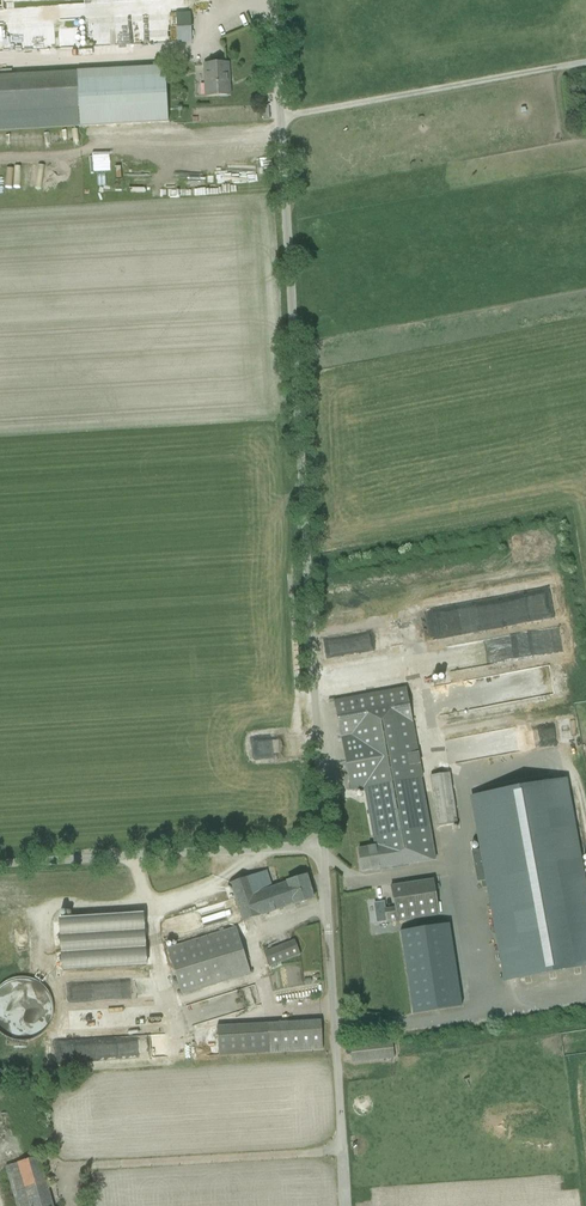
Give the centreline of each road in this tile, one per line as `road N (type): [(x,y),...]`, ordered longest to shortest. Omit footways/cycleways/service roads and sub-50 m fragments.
road 1 (tertiary): [(316,840),(324,818),(274,0)]
road 2 (unclassified): [(82,1167),(343,1152),(325,856),(316,840)]
road 3 (tertiary): [(0,863),(316,840)]
road 4 (track): [(280,120),(585,68)]

